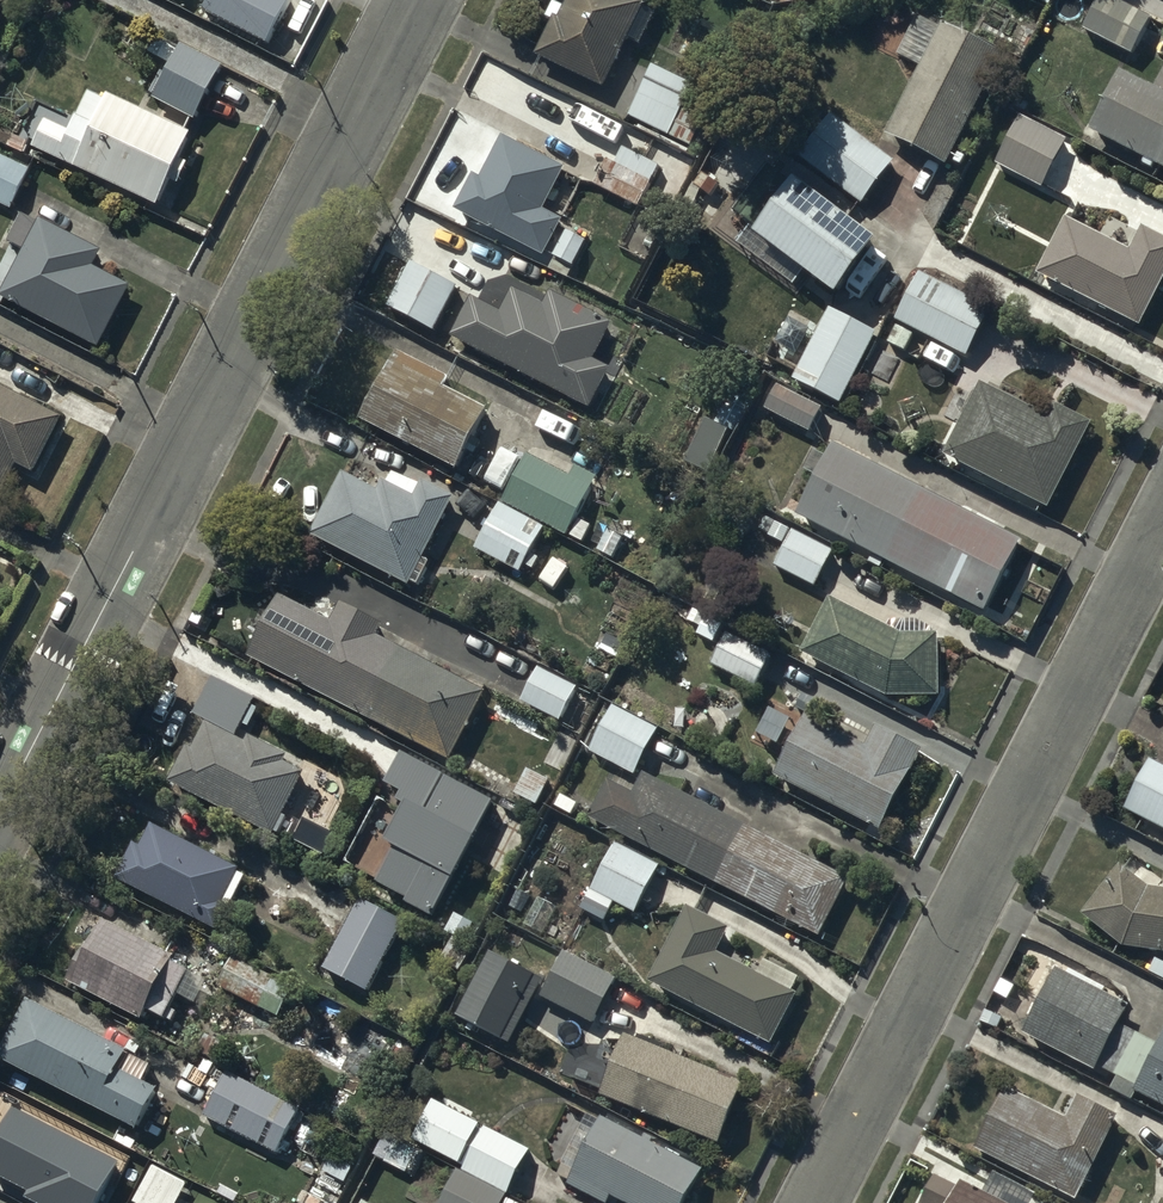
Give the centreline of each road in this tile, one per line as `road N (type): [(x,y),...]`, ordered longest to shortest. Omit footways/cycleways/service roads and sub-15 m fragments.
road 1 (residential): [(0,809),(417,0)]
road 2 (residential): [(817,1202),(1162,527)]

